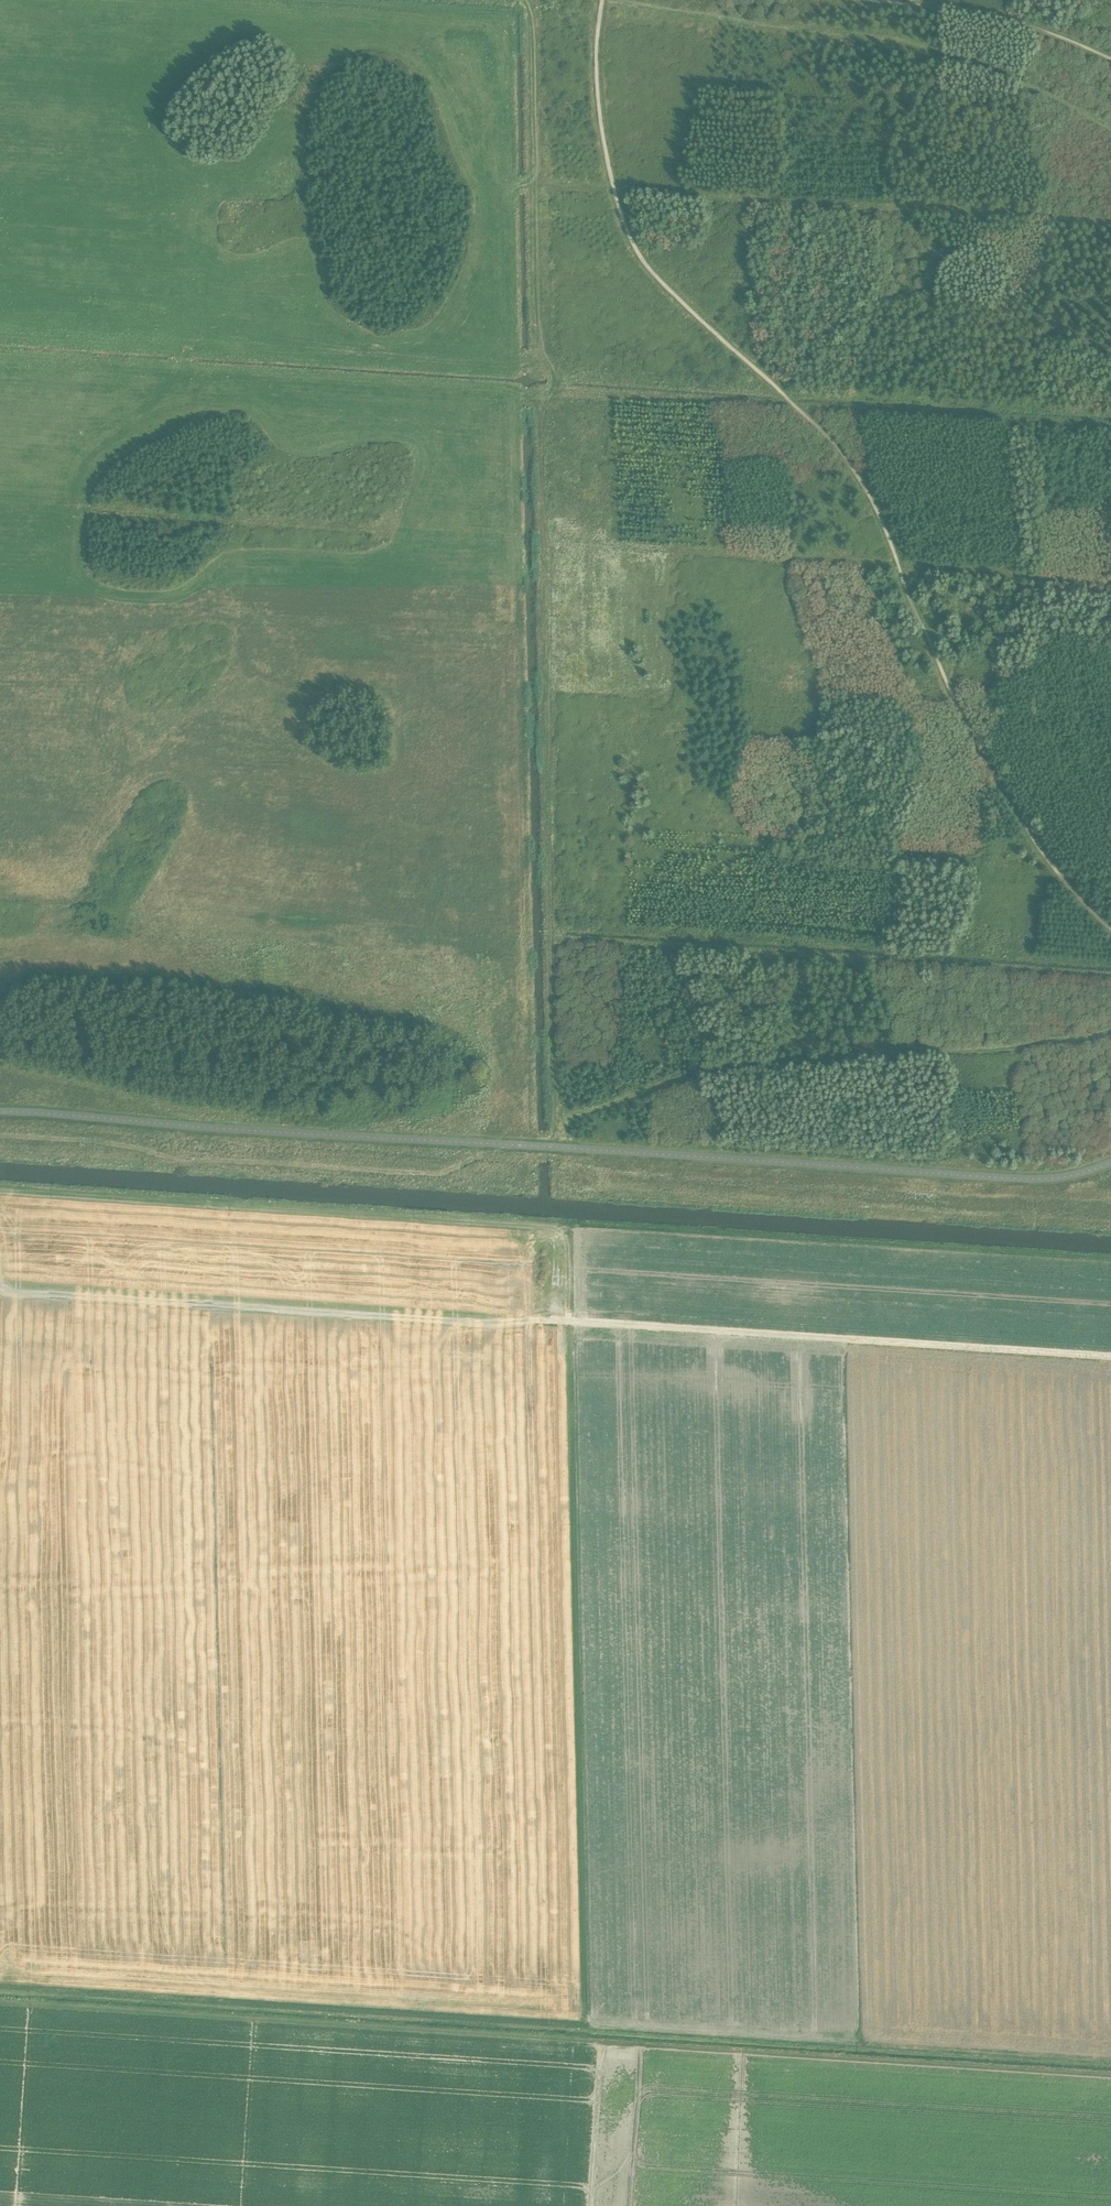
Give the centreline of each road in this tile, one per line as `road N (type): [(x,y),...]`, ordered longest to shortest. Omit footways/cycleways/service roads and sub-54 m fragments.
road 1 (track): [(555,1136),(539,409),(548,377),(533,349),(529,0)]
road 2 (track): [(549,1147),(556,1189),(1110,1224)]
road 3 (track): [(1110,1358),(532,1320)]
road 4 (track): [(1110,225),(535,187)]
road 5 (track): [(549,1153),(531,1156),(528,1183),(0,1149)]
road 6 (track): [(543,540),(1110,581)]
road 7 (track): [(1110,132),(1034,88),(874,36),(600,0)]
road 8 (track): [(0,506),(512,539)]

